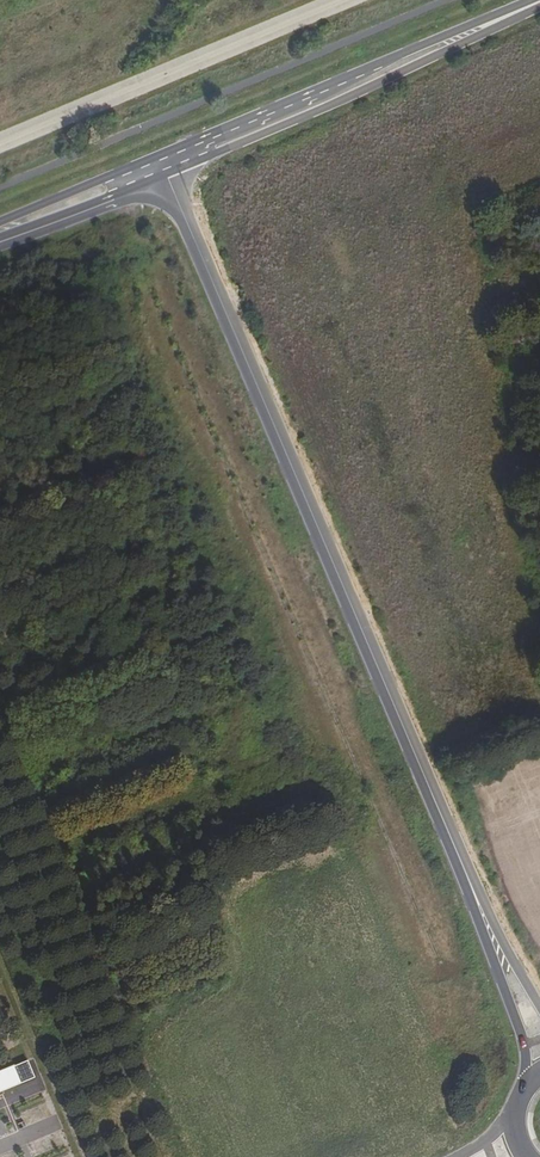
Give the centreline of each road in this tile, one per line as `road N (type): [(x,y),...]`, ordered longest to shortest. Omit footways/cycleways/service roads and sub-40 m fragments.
road 1 (tertiary): [(163,165),(479,901)]
road 2 (secondary): [(539,4),(163,165)]
road 3 (tertiary): [(479,901),(530,1082)]
road 4 (secondary): [(163,165),(0,232)]
road 5 (tertiary): [(539,1005),(479,901)]

